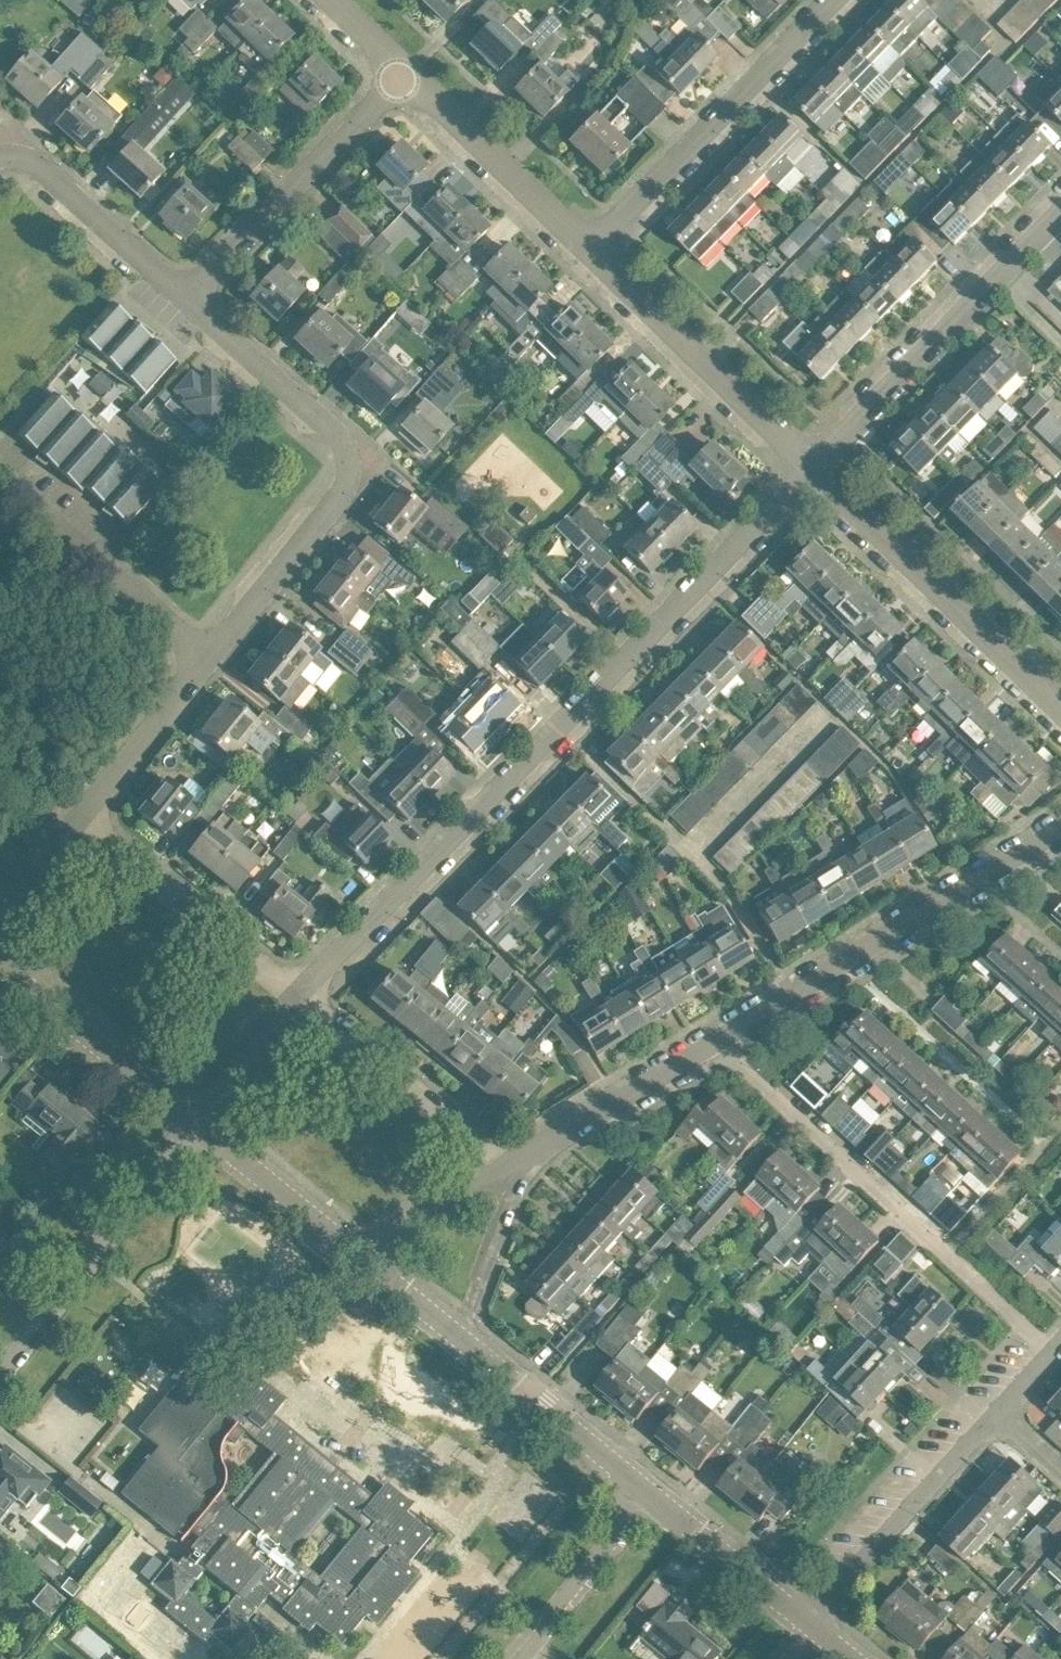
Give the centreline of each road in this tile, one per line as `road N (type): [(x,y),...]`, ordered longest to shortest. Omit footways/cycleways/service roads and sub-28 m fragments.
road 1 (residential): [(300,994),(819,482)]
road 2 (residential): [(204,643),(346,478),(346,452),(189,298)]
road 3 (residential): [(1051,1351),(717,1044)]
road 4 (residential): [(717,1044),(1060,836)]
road 5 (tertiary): [(648,1496),(350,1252)]
road 6 (residential): [(803,466),(1060,212)]
road 7 (residential): [(591,250),(836,0)]
road 8 (residential): [(1060,705),(819,482)]
road 9 (residential): [(0,1367),(195,1125)]
road 10 (residential): [(189,298),(403,73)]
road 11 (residential): [(803,466),(591,250)]
road 12 (residential): [(300,994),(79,814)]
road 13 (residential): [(807,1626),(995,1415)]
road 14 (residential): [(204,643),(0,461)]
road 15 (residential): [(504,1171),(300,994)]
road 16 (residential): [(591,250),(403,73)]
road 17 (tertiary): [(187,1118),(0,962)]
road 18 (residential): [(189,298),(37,162),(0,161)]
road 19 (residential): [(530,1154),(717,1044)]
road 20 (residential): [(79,814),(204,643)]
road 21 (residential): [(648,1496),(517,1658)]
road 22 (tertiary): [(807,1626),(648,1496)]
road 23 (tertiary): [(350,1252),(195,1125)]
road 24 (residential): [(350,1252),(504,1171)]
road 25 (residential): [(187,1118),(300,994)]
road 26 (residential): [(479,1277),(530,1154)]
road 27 (residential): [(0,911),(79,814)]

